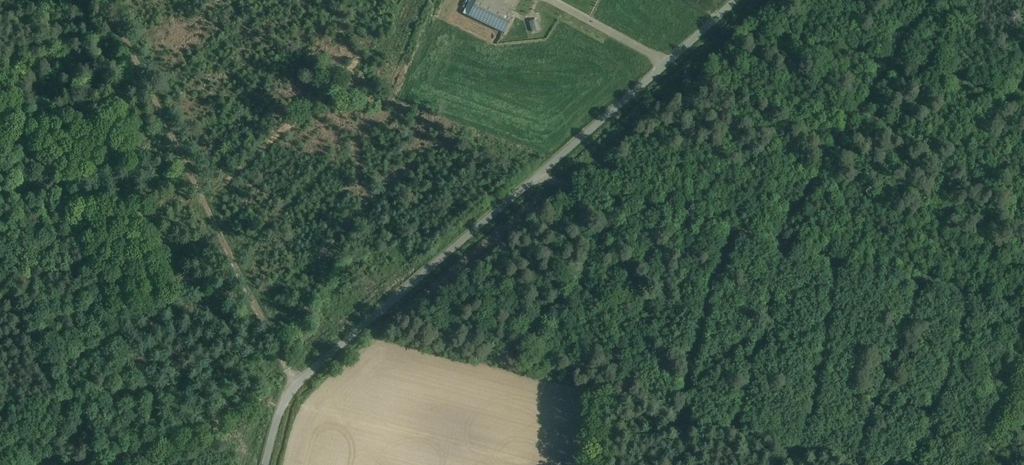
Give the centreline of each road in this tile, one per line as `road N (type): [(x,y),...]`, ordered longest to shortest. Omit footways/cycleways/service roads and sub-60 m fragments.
road 1 (unclassified): [(264,464),(294,389),(736,0)]
road 2 (track): [(294,389),(108,0)]

